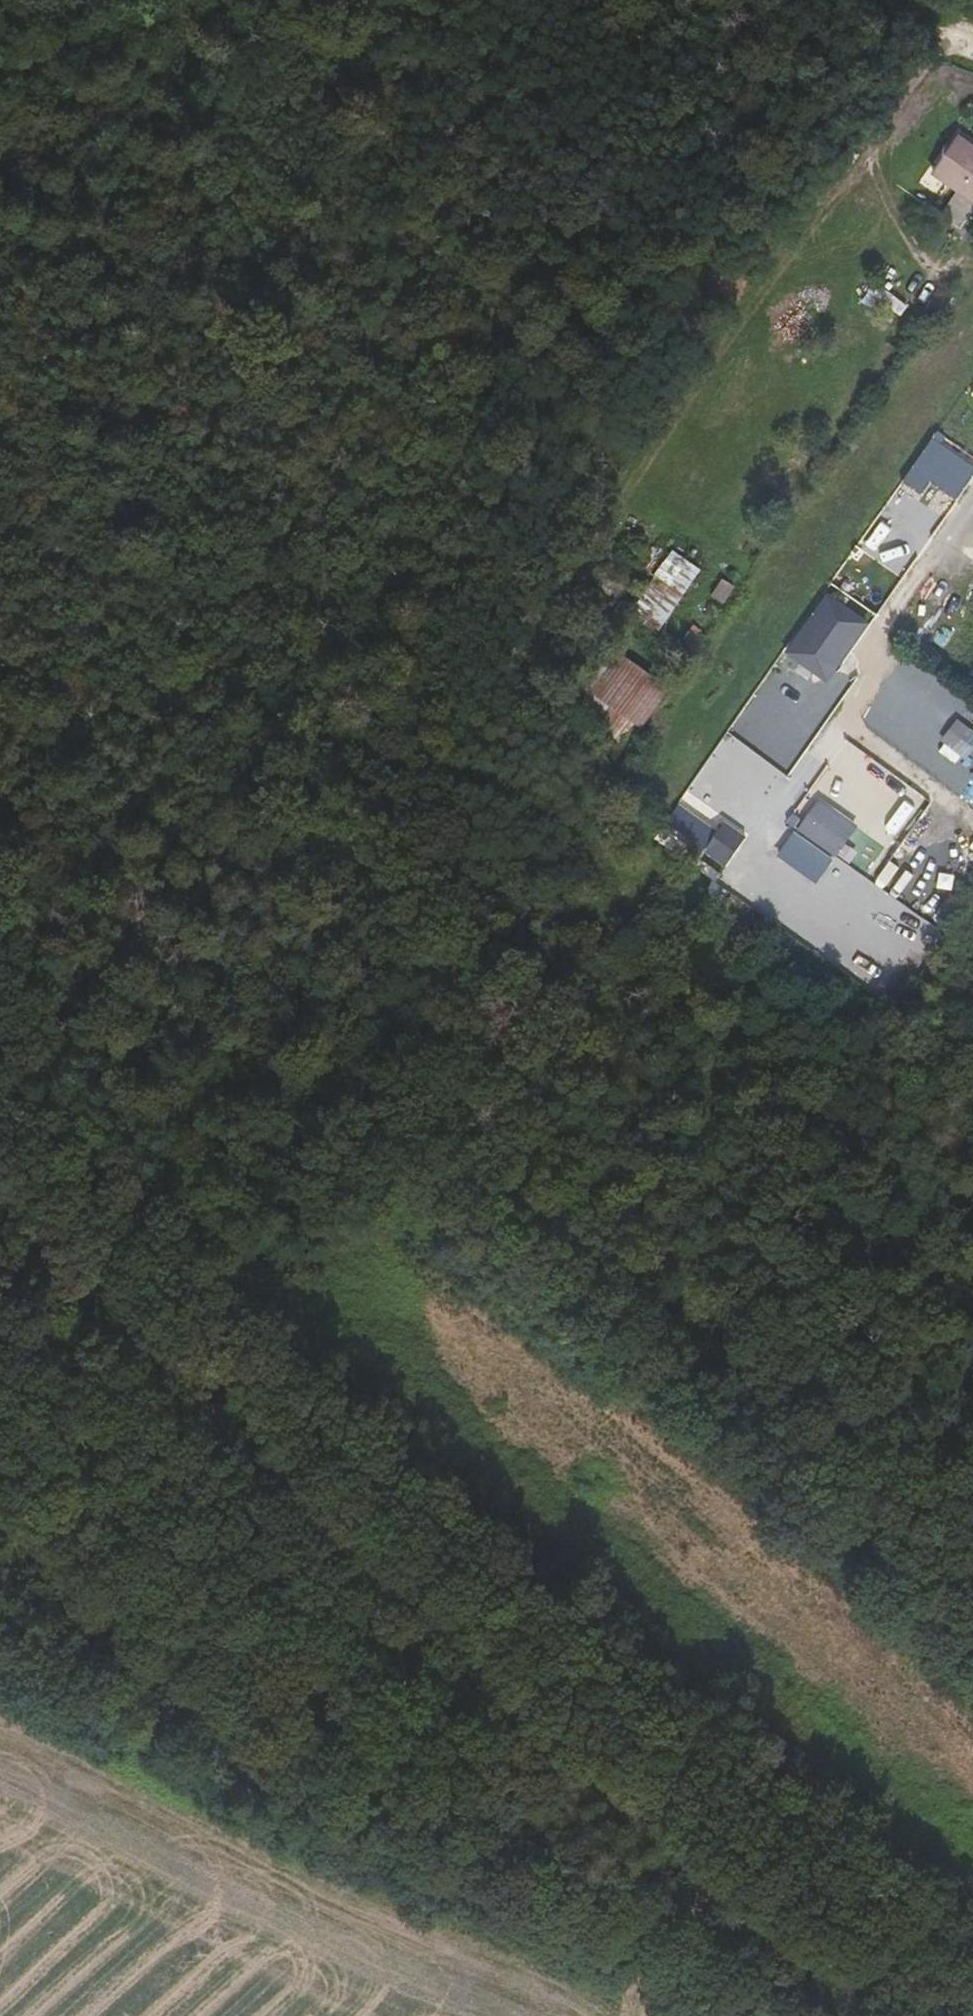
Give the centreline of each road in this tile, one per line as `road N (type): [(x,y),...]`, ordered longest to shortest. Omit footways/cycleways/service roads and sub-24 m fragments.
road 1 (track): [(863,0),(951,36),(627,493)]
road 2 (track): [(204,1857),(604,2015)]
road 3 (unclassified): [(972,503),(826,699)]
road 4 (unclassified): [(972,842),(899,967)]

